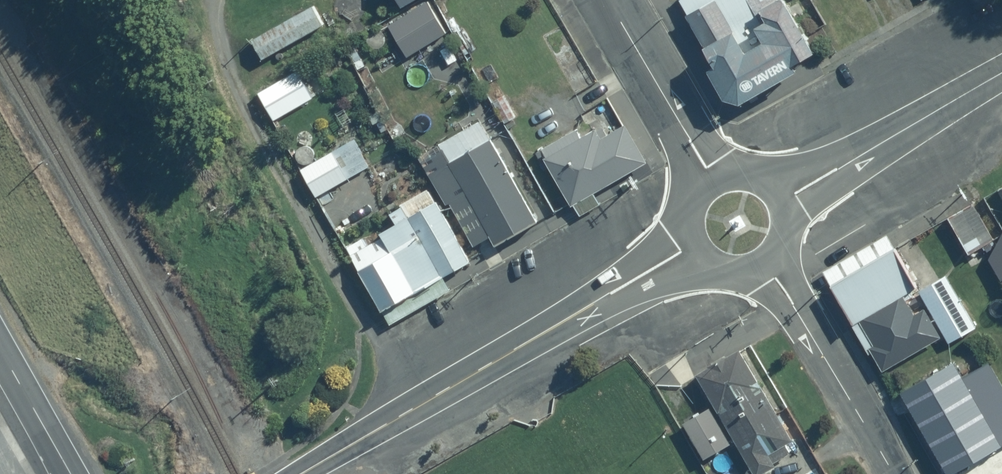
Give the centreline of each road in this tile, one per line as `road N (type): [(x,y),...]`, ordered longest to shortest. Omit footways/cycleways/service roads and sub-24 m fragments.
road 1 (residential): [(695,244),(301,473)]
road 2 (residential): [(1001,74),(784,201)]
road 3 (residential): [(768,263),(891,473)]
road 4 (residential): [(610,0),(715,180)]
road 5 (secondary): [(73,473),(0,340)]

